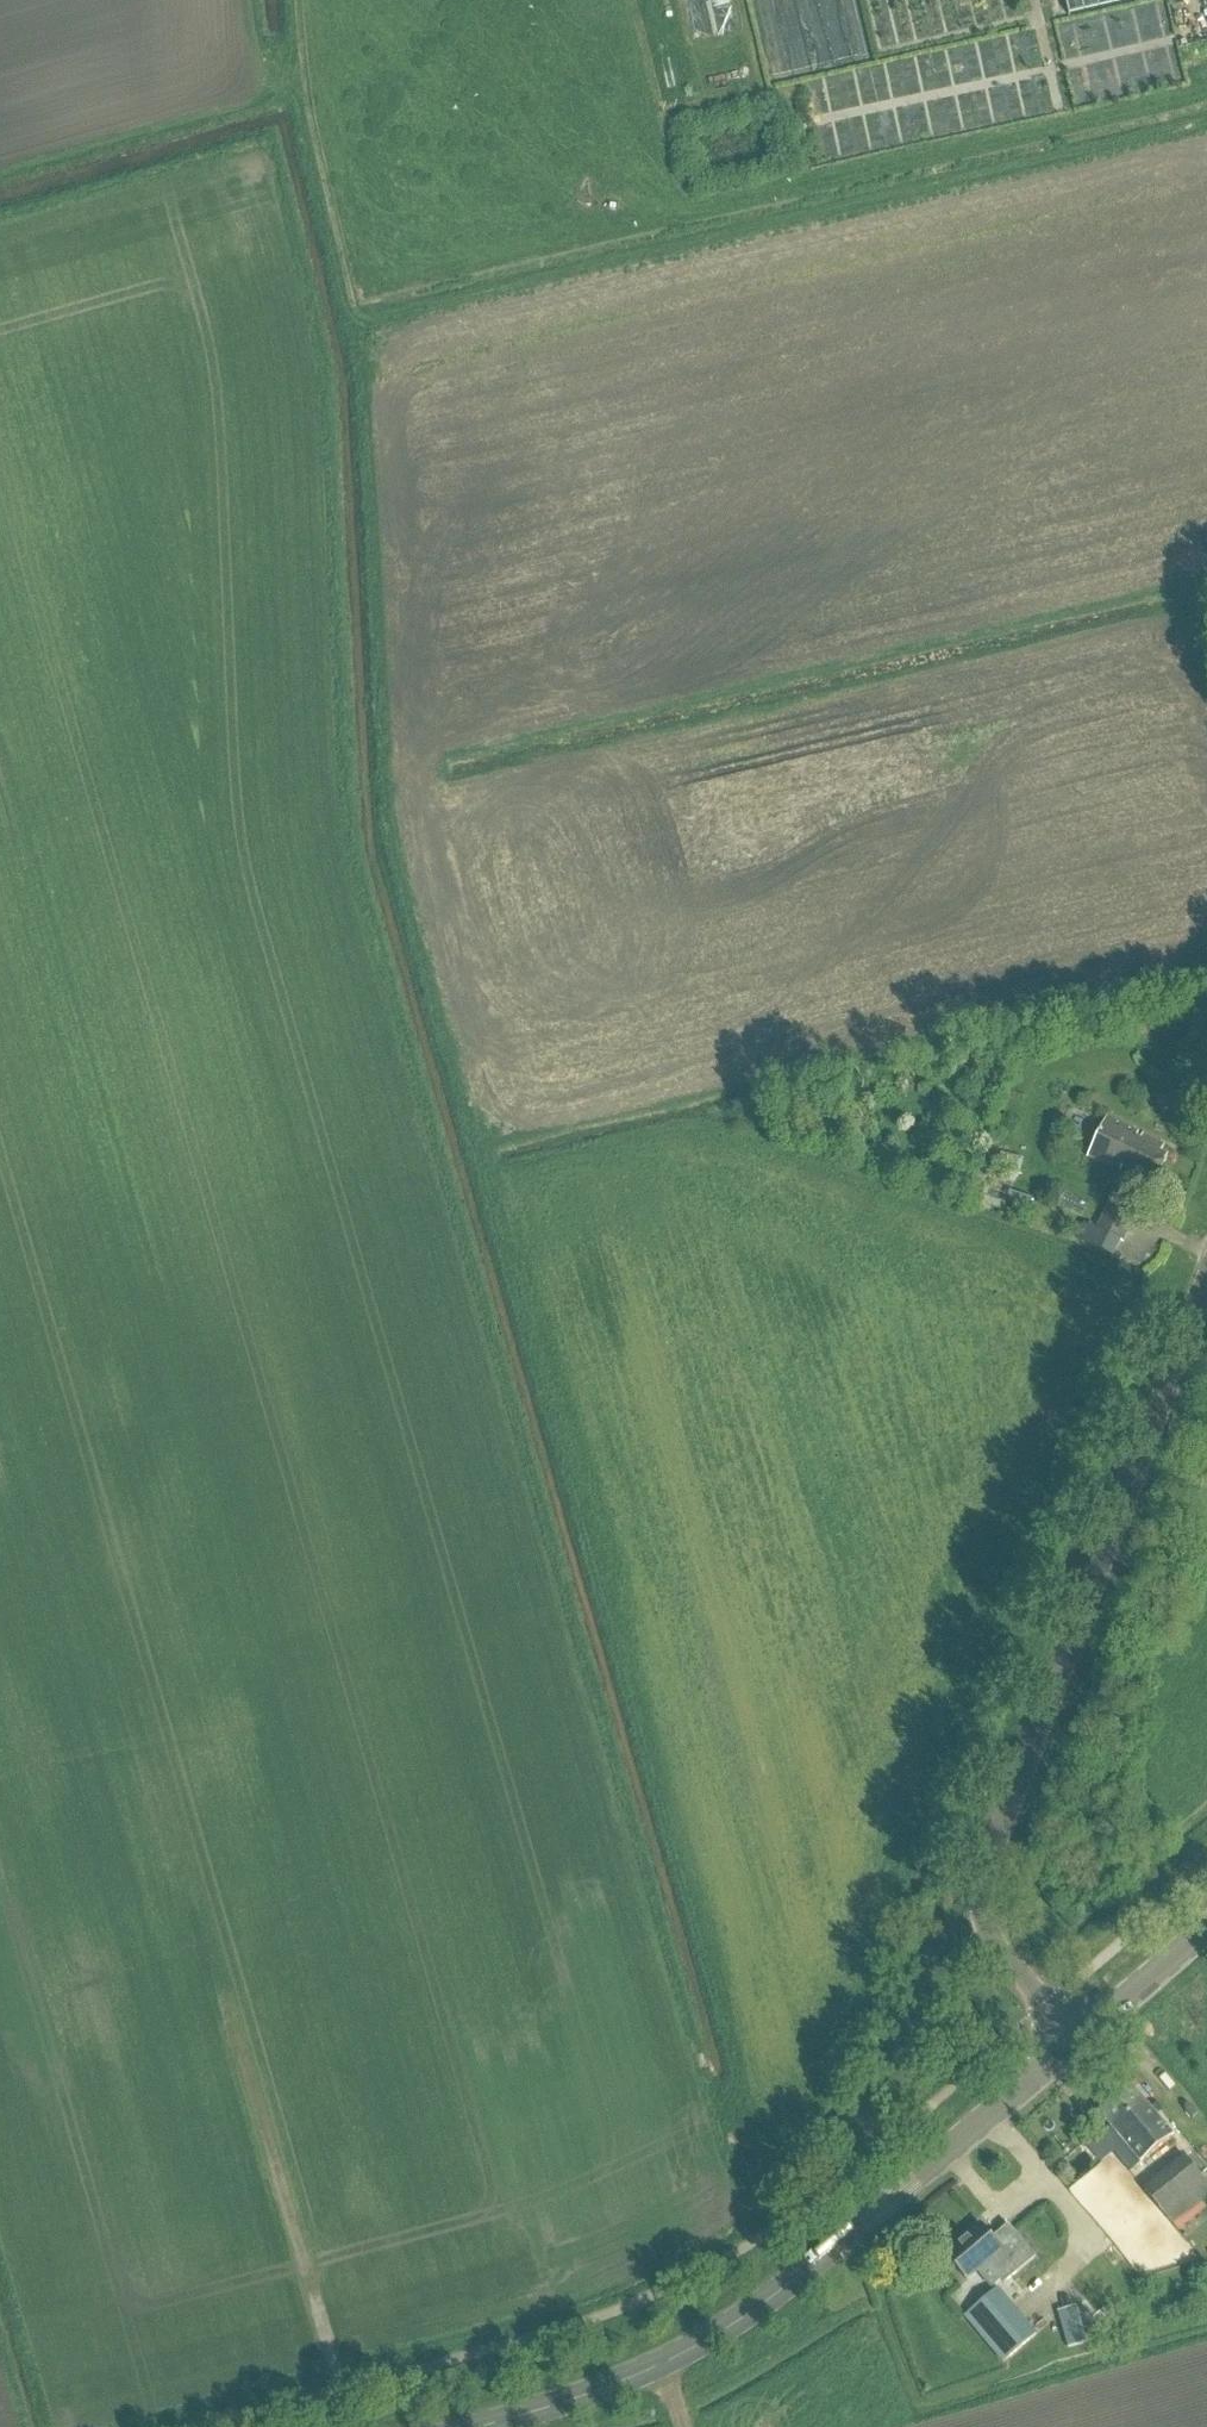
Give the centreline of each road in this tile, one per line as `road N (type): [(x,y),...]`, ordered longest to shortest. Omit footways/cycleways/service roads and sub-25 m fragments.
road 1 (tertiary): [(1072,2042),(1000,1951),(984,1919),(985,1879),(1206,1282)]
road 2 (tertiary): [(488,2426),(588,2400),(677,2360),(775,2297),(1072,2042)]
road 3 (tertiary): [(1072,2042),(1206,1928)]
road 4 (track): [(1206,2141),(1102,2017)]

